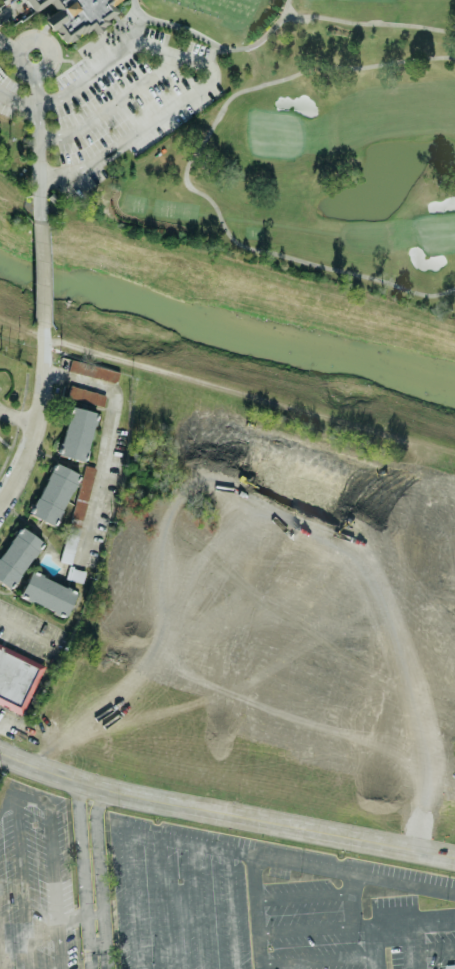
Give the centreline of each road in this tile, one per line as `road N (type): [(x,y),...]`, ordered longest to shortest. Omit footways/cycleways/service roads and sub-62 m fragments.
road 1 (tertiary): [(454,857),(79,785),(0,752)]
road 2 (residential): [(43,322),(35,439),(0,503)]
road 3 (residential): [(36,72),(39,193)]

